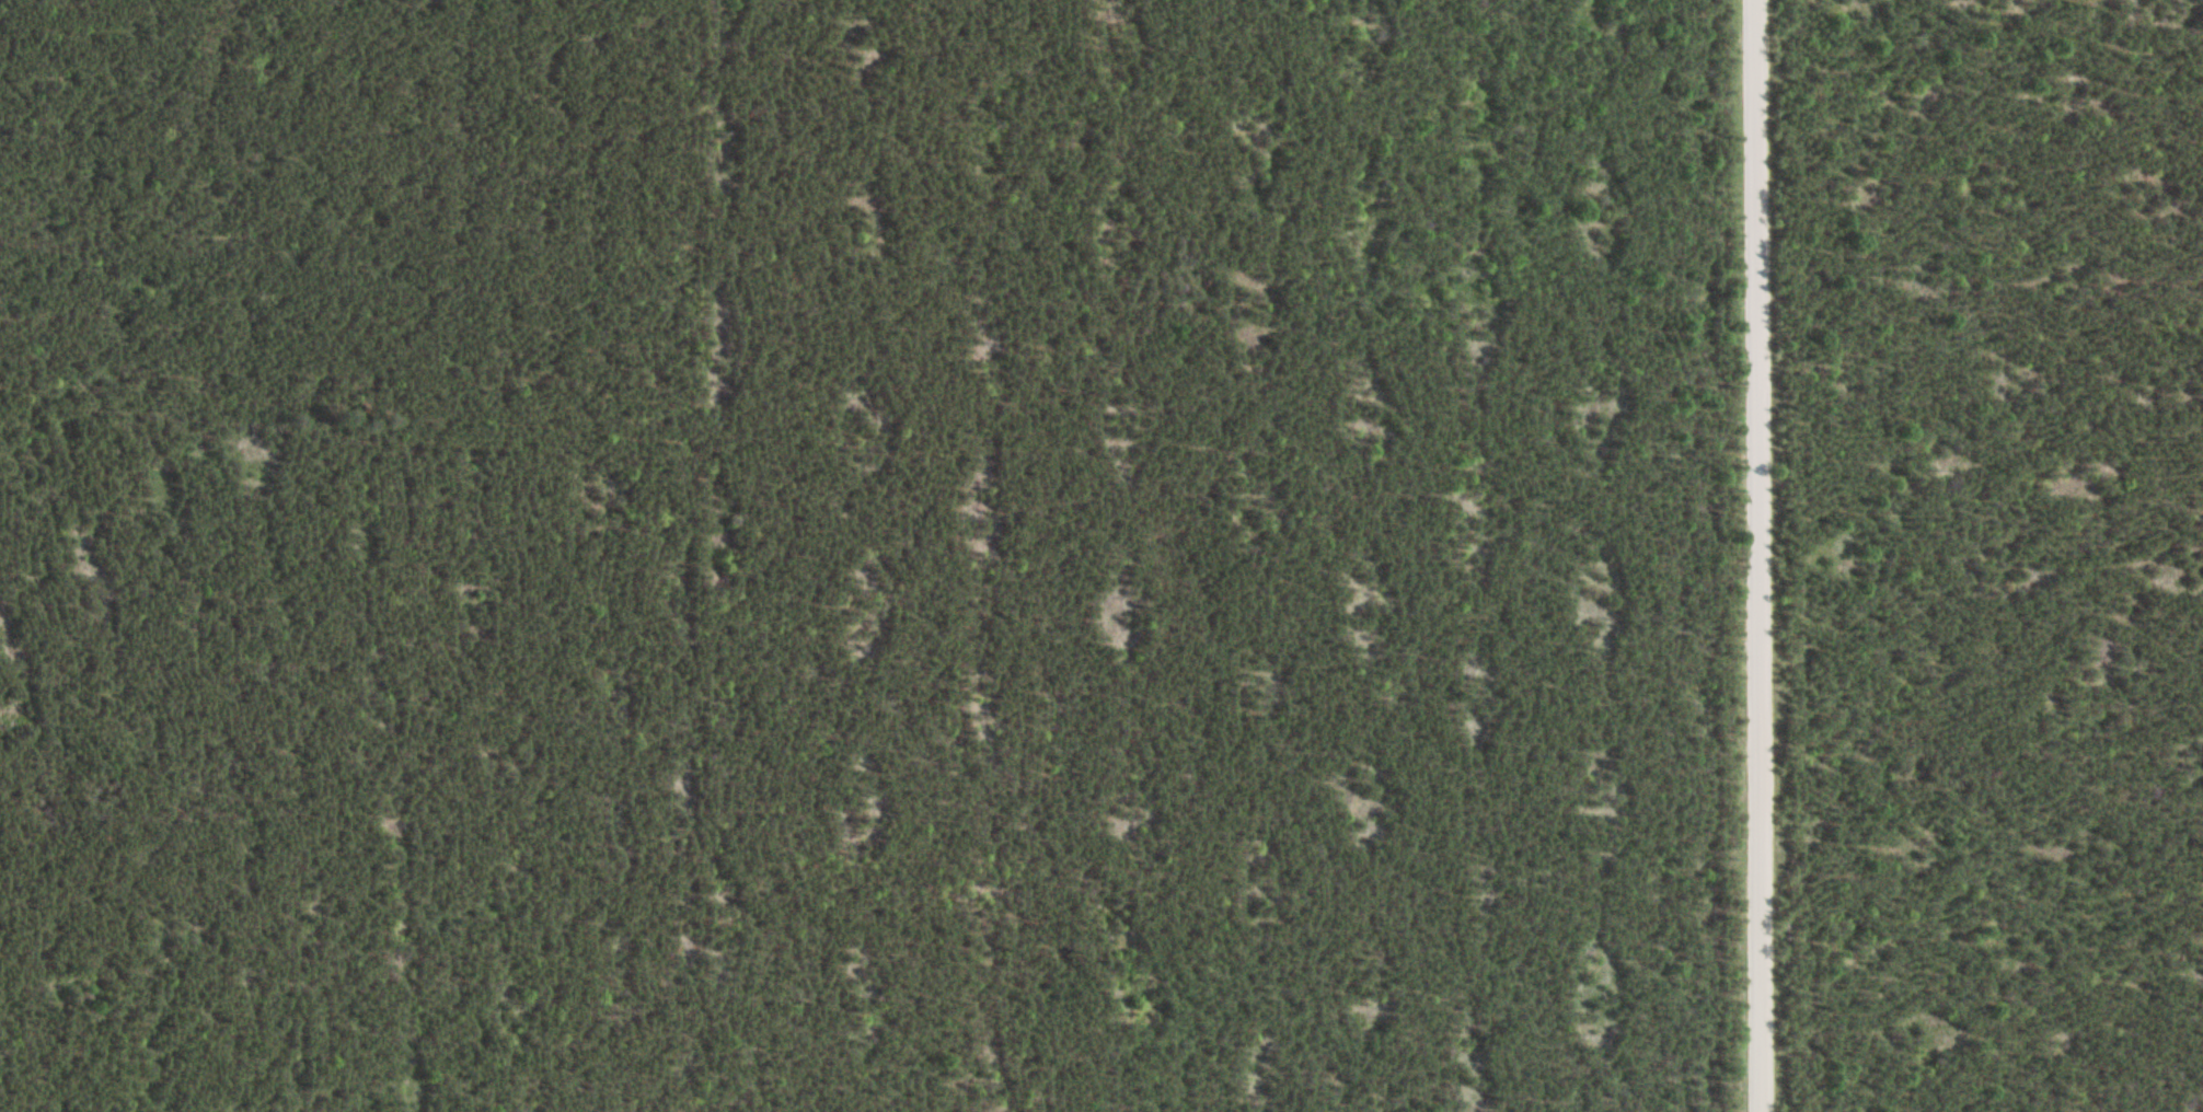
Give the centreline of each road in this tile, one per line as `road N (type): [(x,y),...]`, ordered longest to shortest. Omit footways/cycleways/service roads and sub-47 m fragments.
road 1 (residential): [(1760,1111),(1758,0)]

